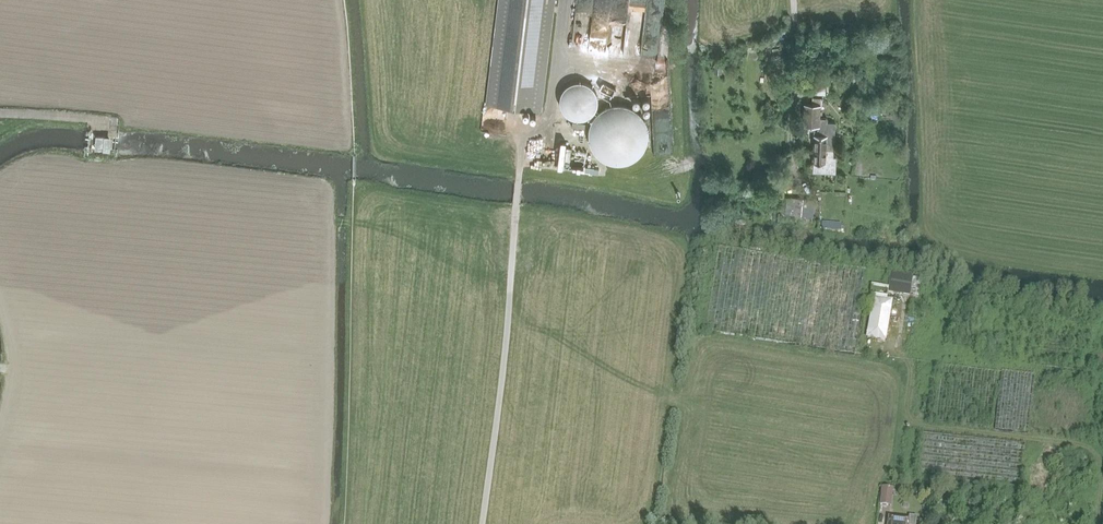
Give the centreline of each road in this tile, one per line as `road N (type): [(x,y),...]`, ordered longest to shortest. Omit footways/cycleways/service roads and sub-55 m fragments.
road 1 (track): [(563,0),(549,119),(523,139),(482,523)]
road 2 (track): [(1102,473),(1085,444),(914,421),(907,414),(910,366),(896,348)]

